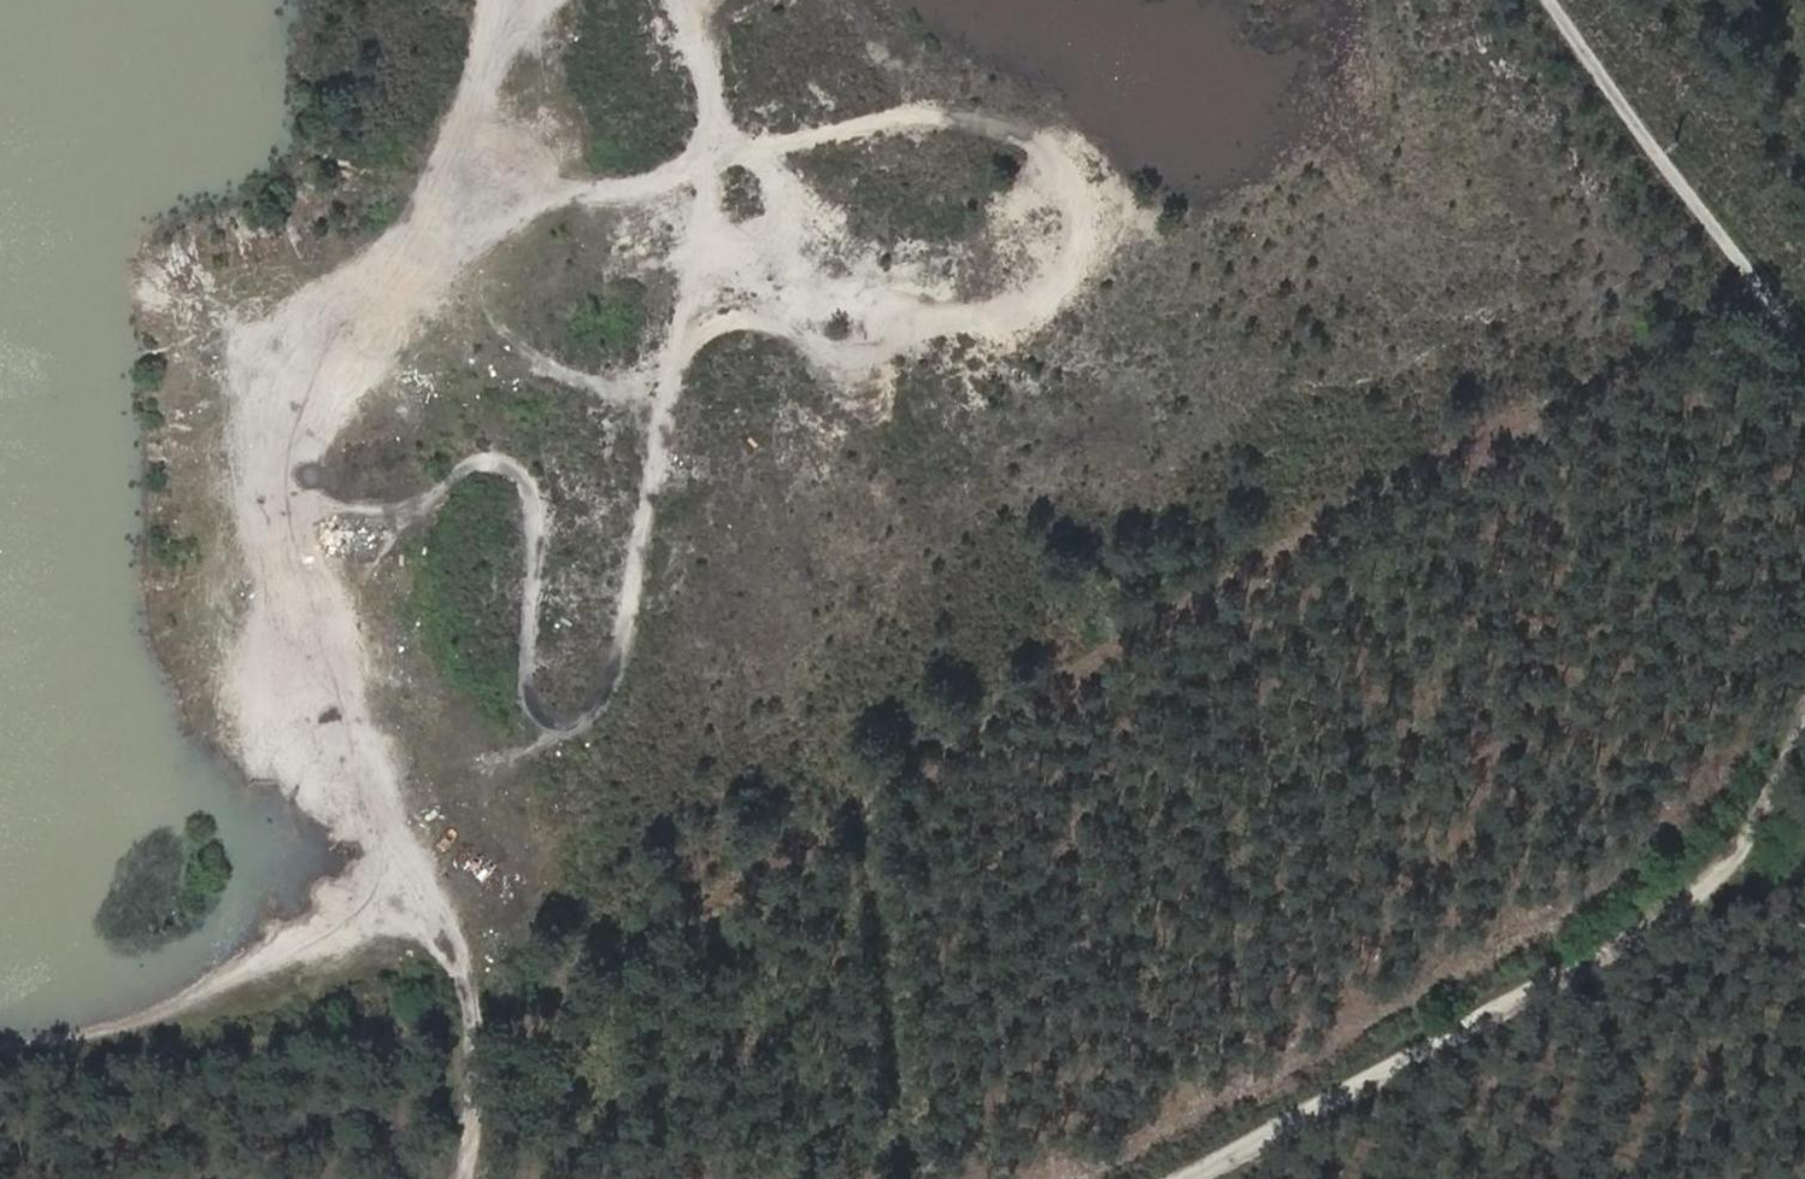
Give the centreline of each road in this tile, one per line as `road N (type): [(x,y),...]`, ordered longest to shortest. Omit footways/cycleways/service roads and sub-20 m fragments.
road 1 (track): [(1804,753),(1750,851),(1652,932),(1193,1178)]
road 2 (track): [(1804,340),(1561,0)]

